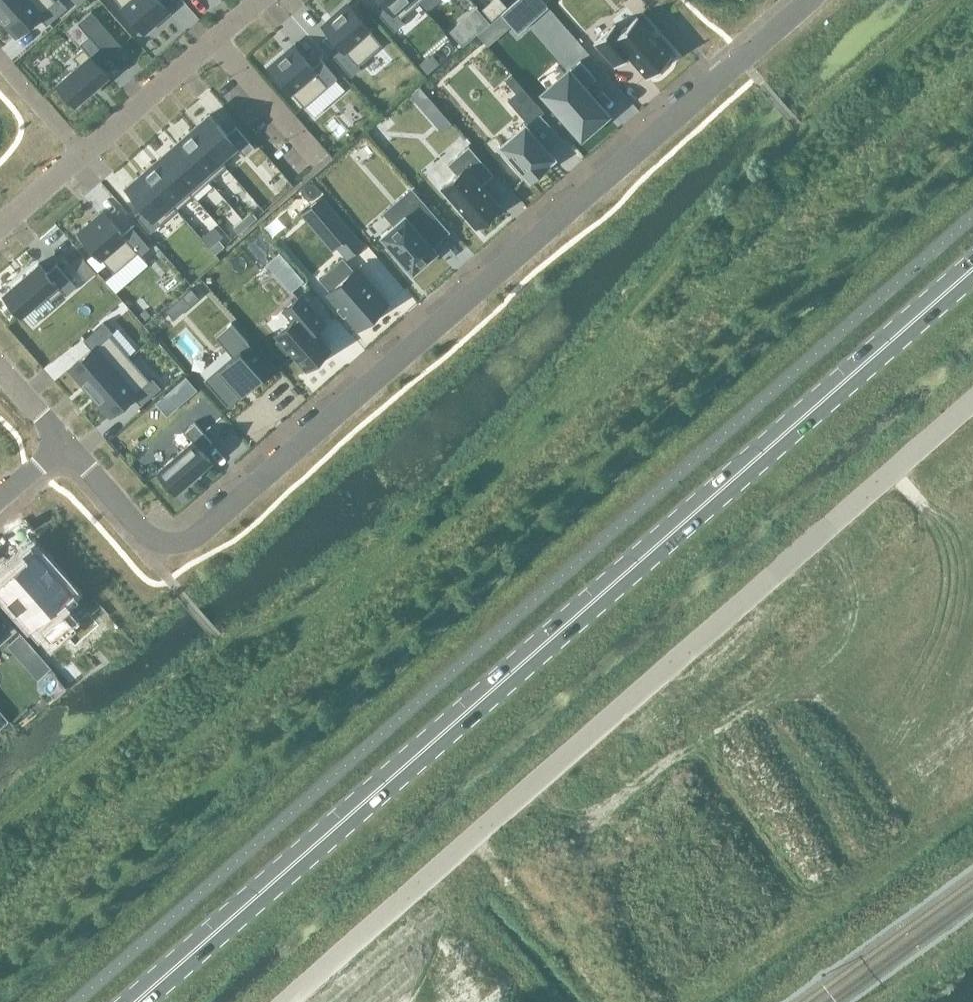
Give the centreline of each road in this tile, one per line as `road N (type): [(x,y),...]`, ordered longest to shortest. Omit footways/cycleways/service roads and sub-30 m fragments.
road 1 (primary): [(135,1001),(972,272)]
road 2 (residential): [(65,444),(152,538),(184,542),(202,534),(809,0)]
road 3 (residential): [(286,1001),(972,403)]
road 4 (residential): [(259,0),(0,224)]

